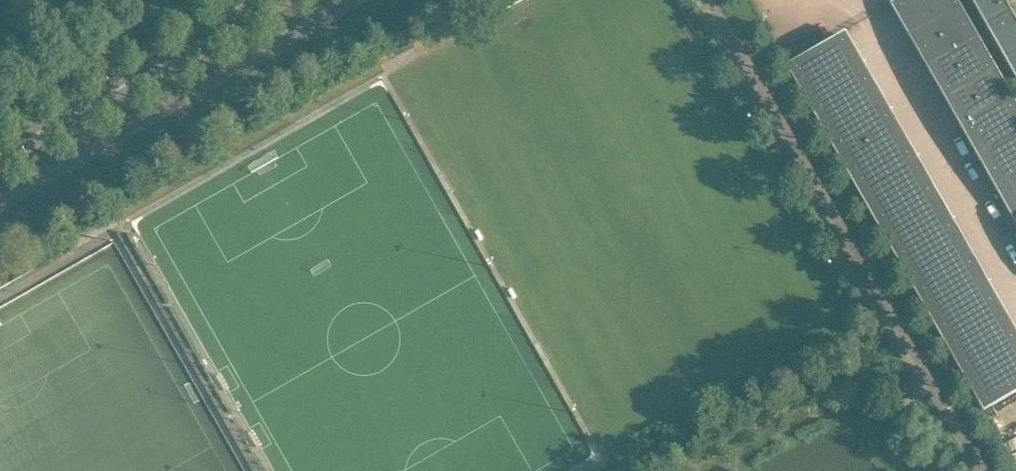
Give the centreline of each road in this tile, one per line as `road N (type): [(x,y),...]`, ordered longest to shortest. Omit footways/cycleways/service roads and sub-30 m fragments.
road 1 (secondary): [(0,157),(274,0)]

